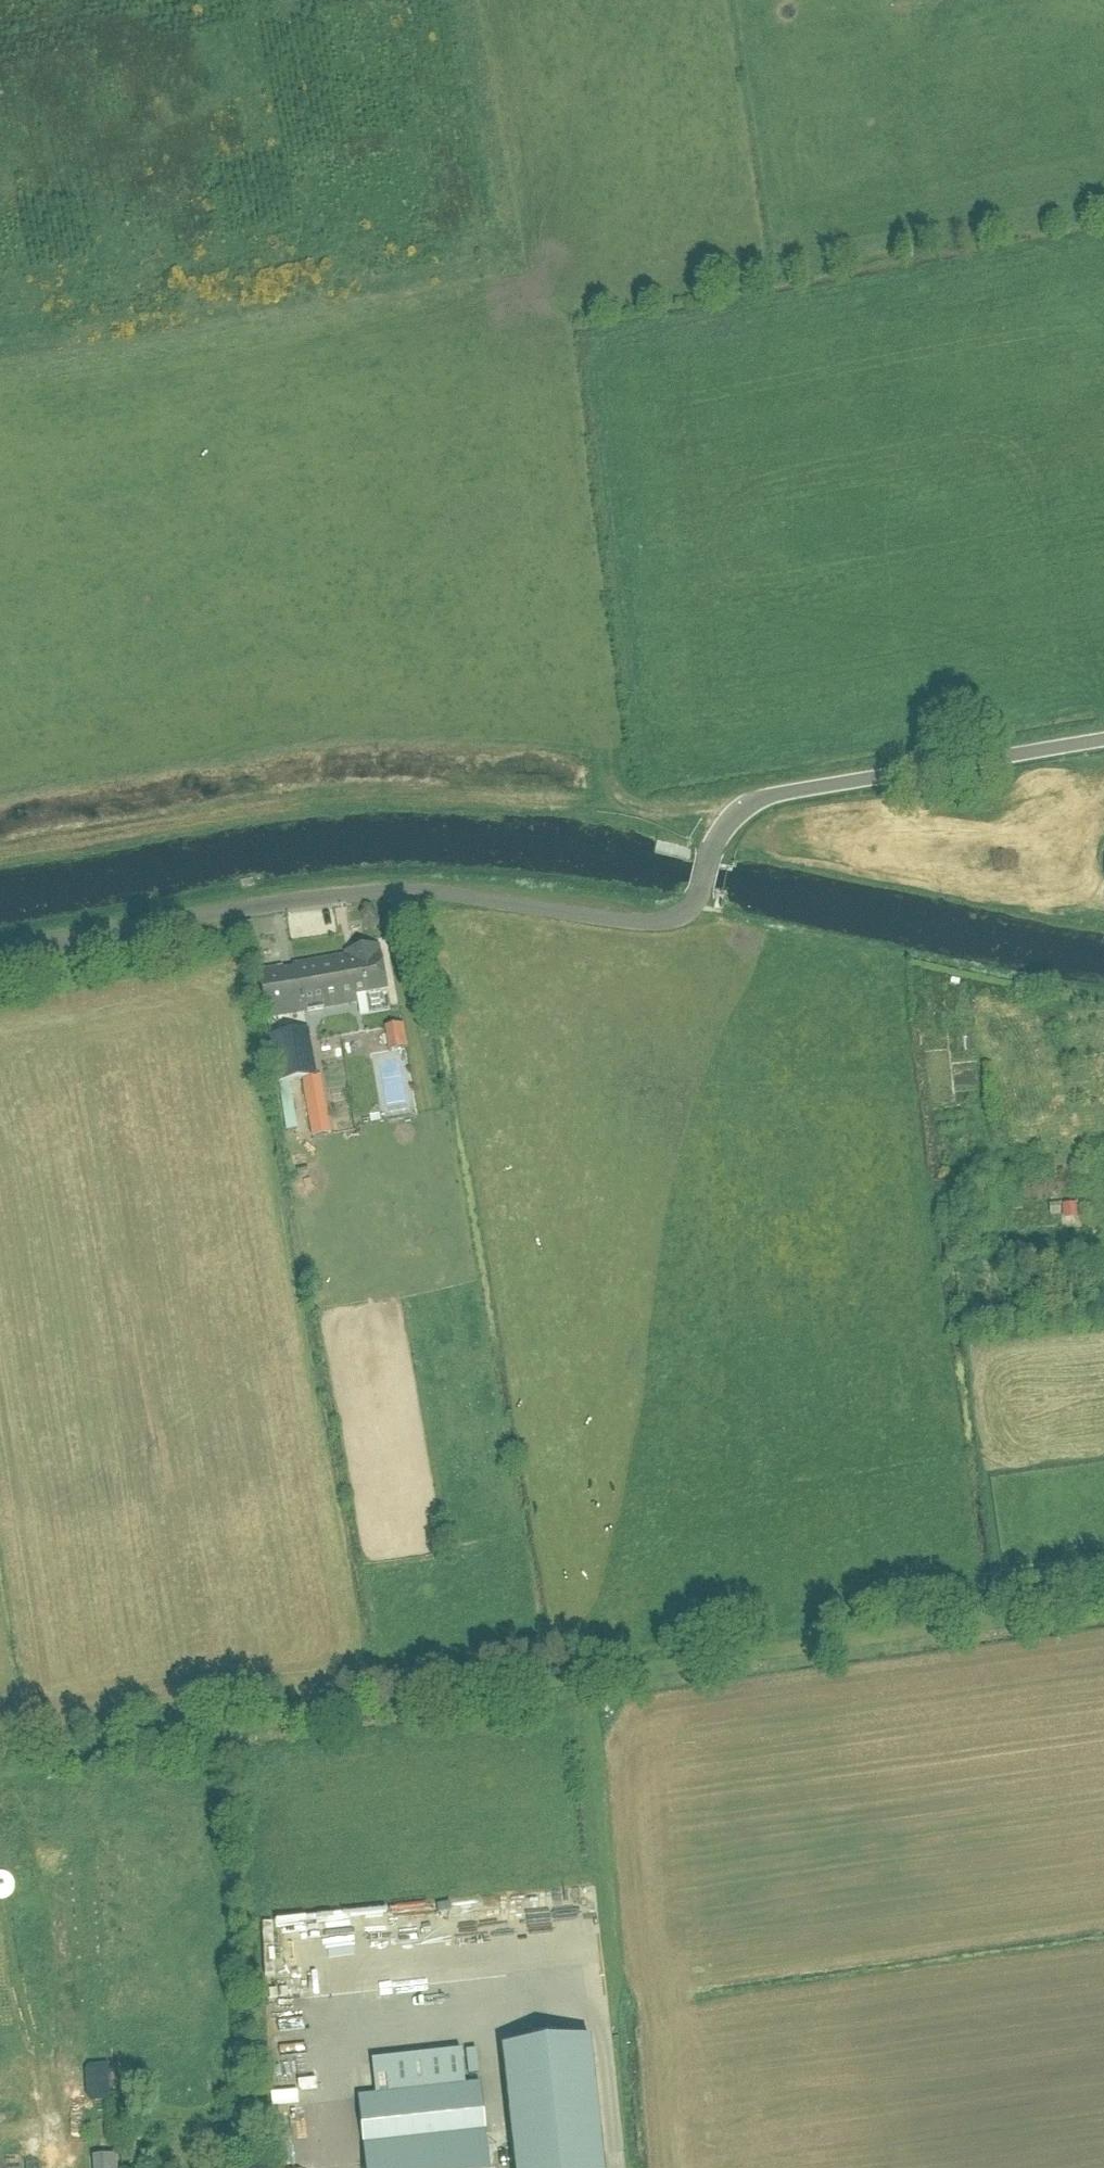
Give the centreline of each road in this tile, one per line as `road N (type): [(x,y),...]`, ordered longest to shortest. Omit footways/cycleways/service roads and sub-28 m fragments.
road 1 (unclassified): [(0,952),(381,892),(674,921),(701,896),(715,840),(732,819),(768,798),(1103,739)]
road 2 (track): [(0,1760),(1103,1604)]

